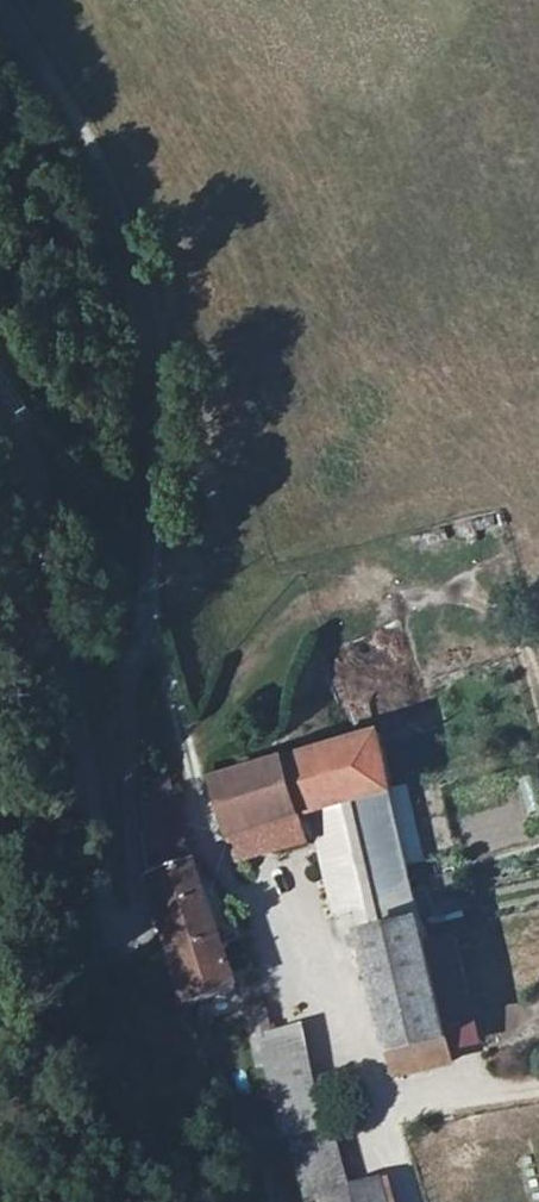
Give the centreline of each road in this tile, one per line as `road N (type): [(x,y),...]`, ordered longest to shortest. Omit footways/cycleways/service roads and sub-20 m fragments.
road 1 (unclassified): [(0,379),(34,445),(82,701),(107,912),(111,931),(128,937),(140,930),(144,914),(129,731),(155,331),(134,254),(0,16)]
road 2 (track): [(538,1071),(395,1107)]

